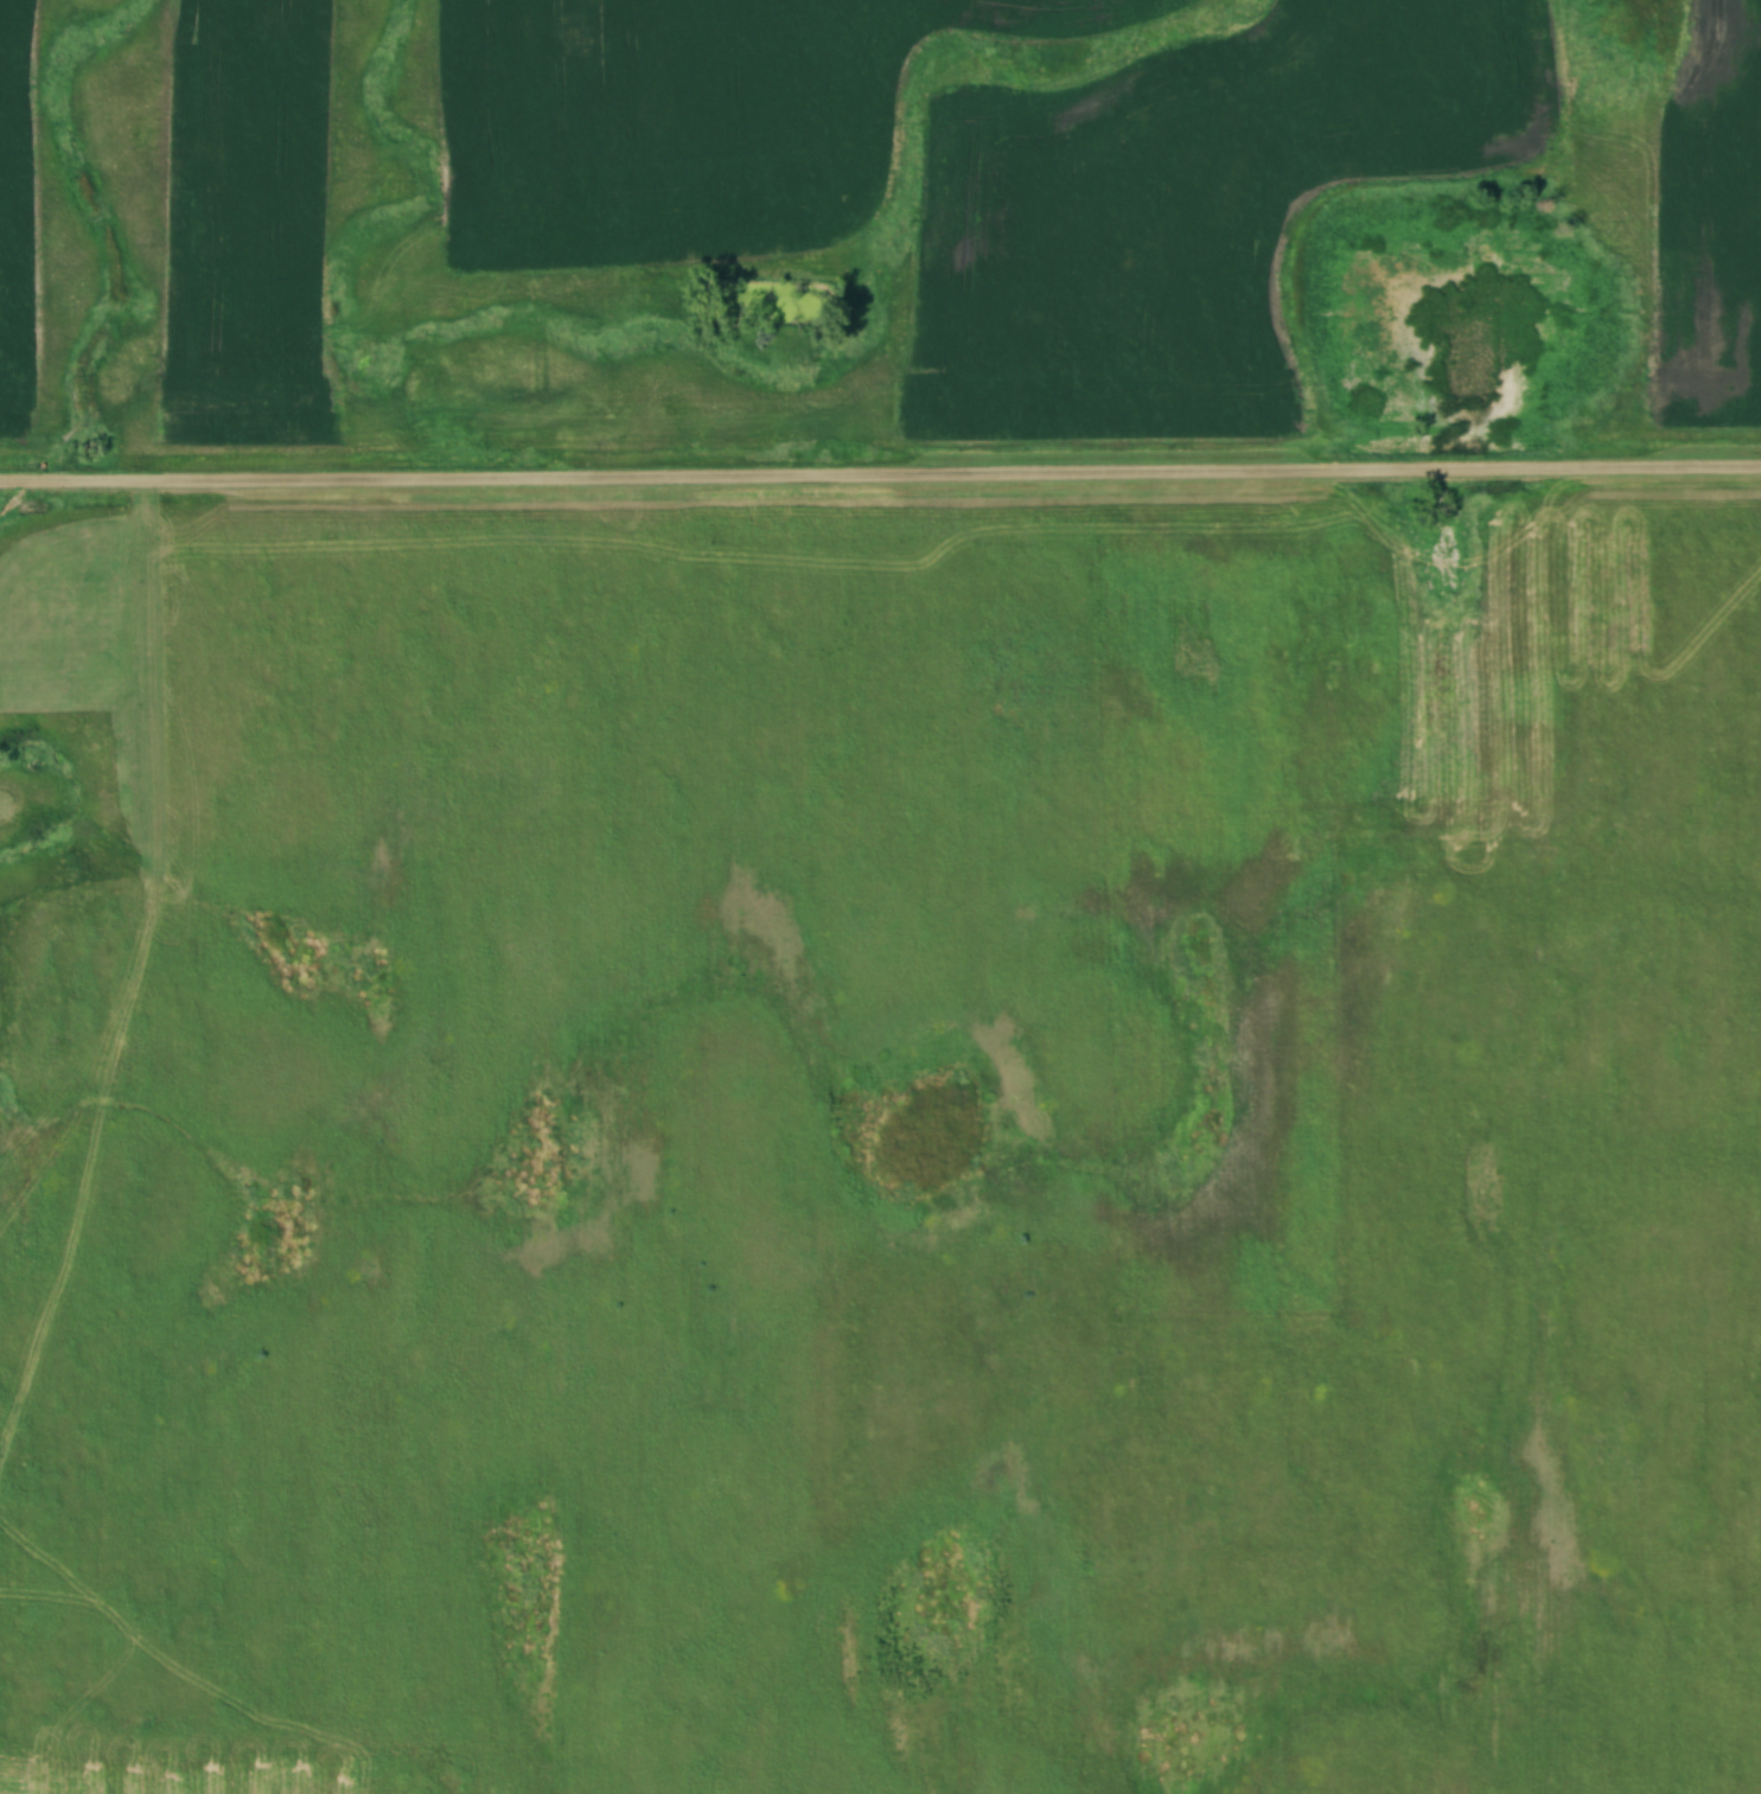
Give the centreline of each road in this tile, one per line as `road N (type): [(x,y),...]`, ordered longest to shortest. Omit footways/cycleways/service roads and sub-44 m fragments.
road 1 (residential): [(0,473),(1760,463)]

